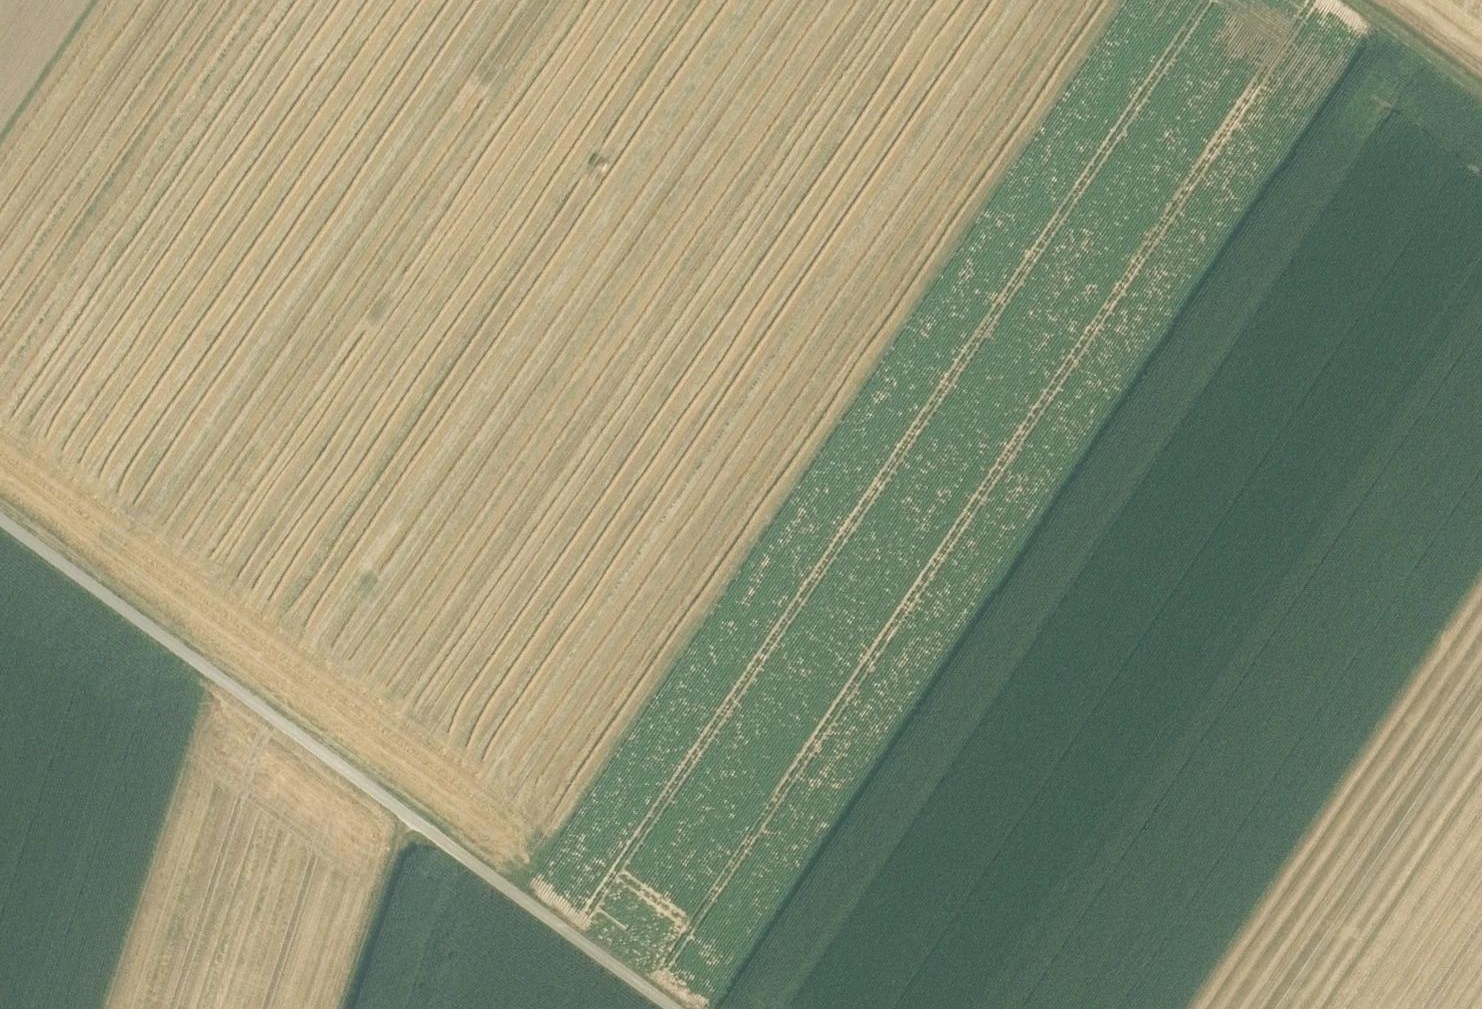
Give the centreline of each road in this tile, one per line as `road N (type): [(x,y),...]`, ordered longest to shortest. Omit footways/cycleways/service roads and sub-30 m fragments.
road 1 (track): [(0,521),(671,1008)]
road 2 (track): [(350,1008),(412,821)]
road 3 (track): [(1350,0),(1481,96)]

